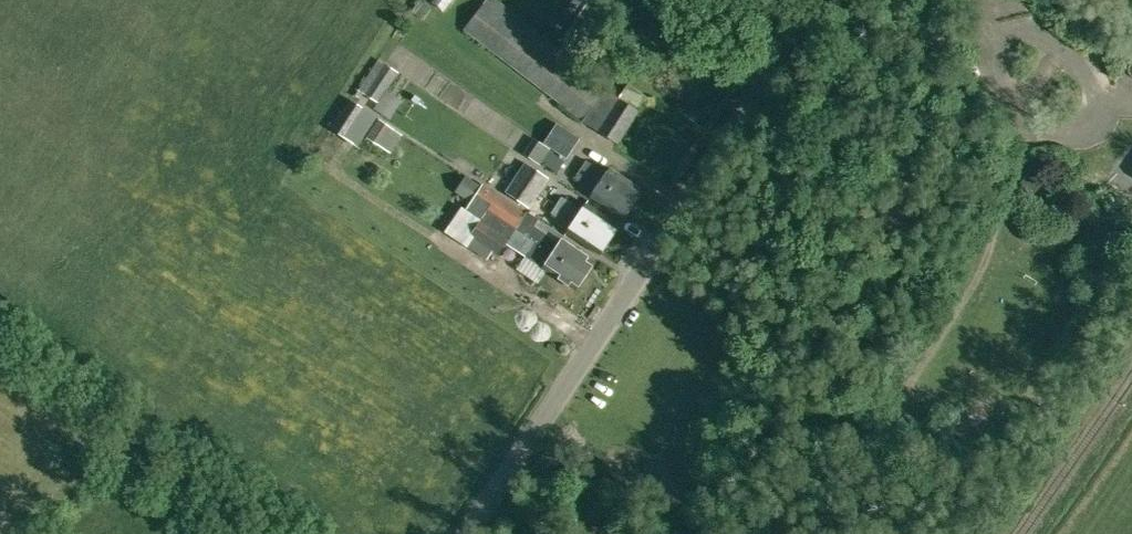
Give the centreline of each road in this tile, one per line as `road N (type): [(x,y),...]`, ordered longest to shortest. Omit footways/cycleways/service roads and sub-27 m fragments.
road 1 (unclassified): [(466,533),(781,59),(803,0)]

